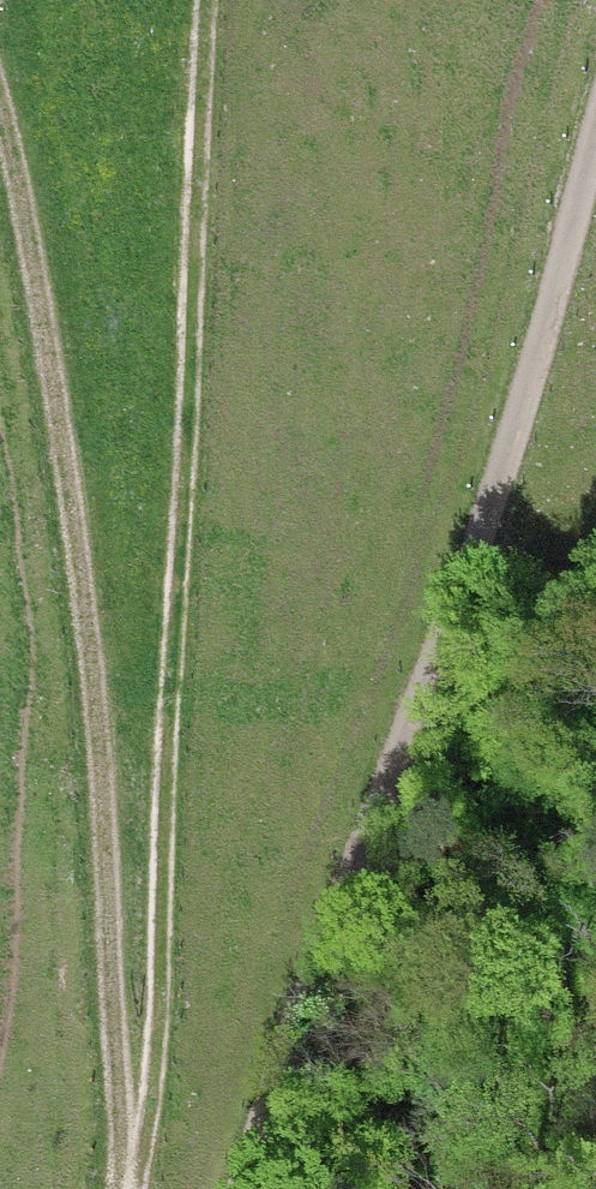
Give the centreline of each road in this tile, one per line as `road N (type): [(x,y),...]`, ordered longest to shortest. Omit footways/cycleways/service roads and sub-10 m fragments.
road 1 (track): [(136,1188),(157,1077),(204,0)]
road 2 (track): [(122,1188),(106,850),(64,456),(0,119)]

